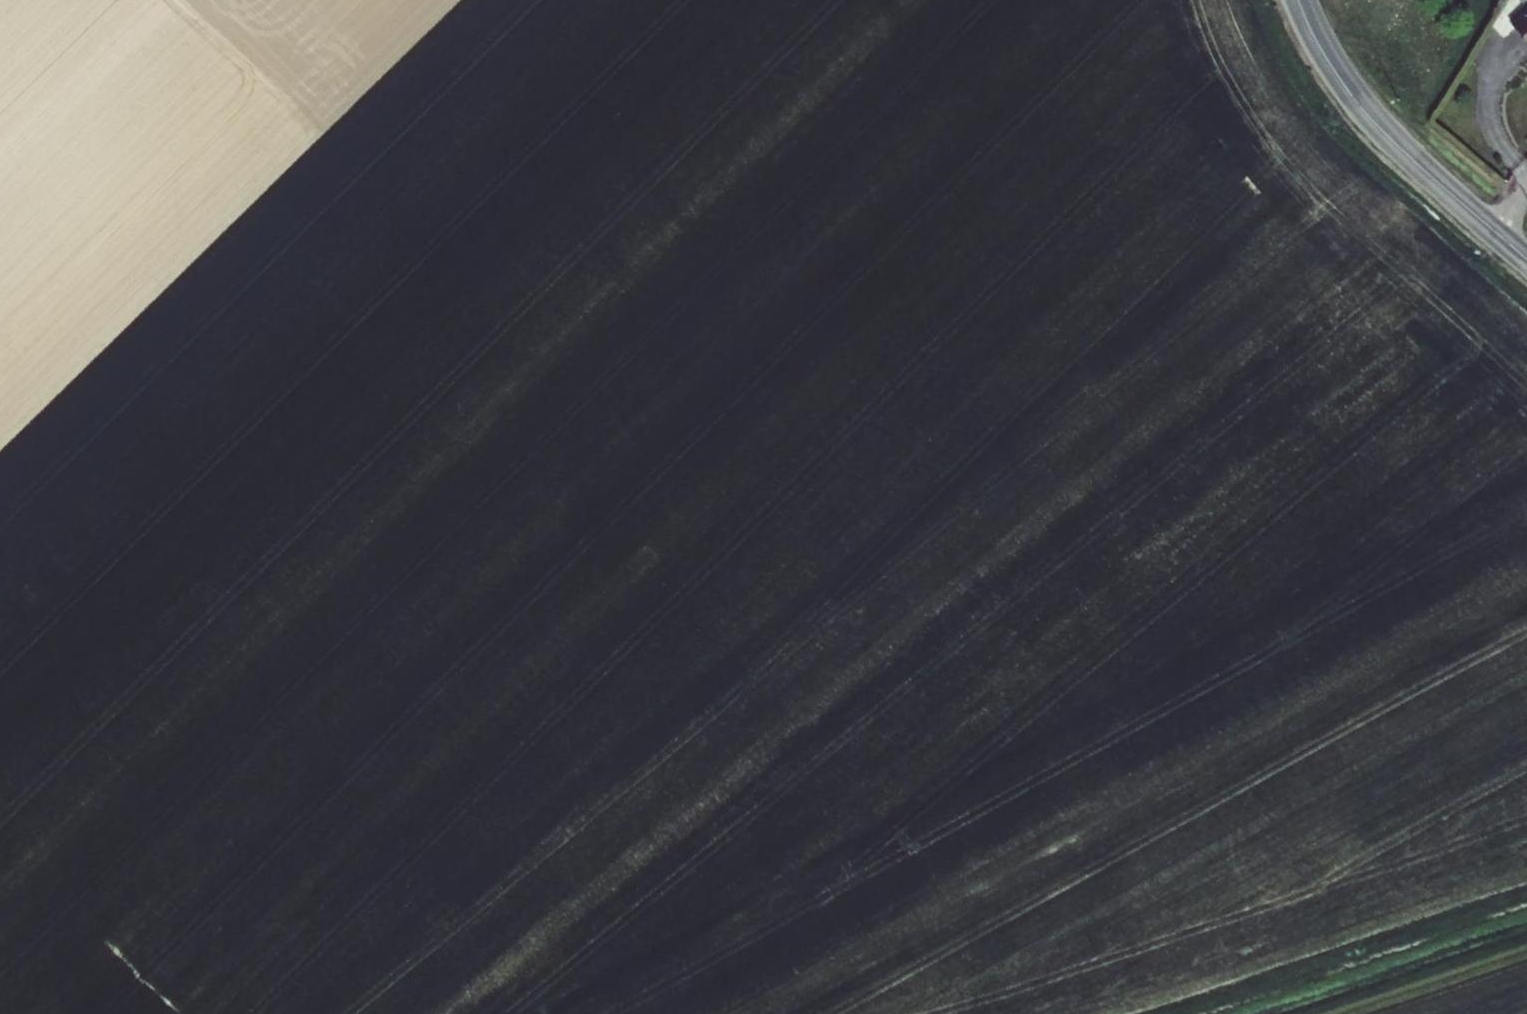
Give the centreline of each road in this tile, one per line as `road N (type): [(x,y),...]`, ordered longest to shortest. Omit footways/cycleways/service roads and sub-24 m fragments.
road 1 (tertiary): [(1526,260),(1362,110),(1298,0)]
road 2 (track): [(1526,946),(1328,1013)]

